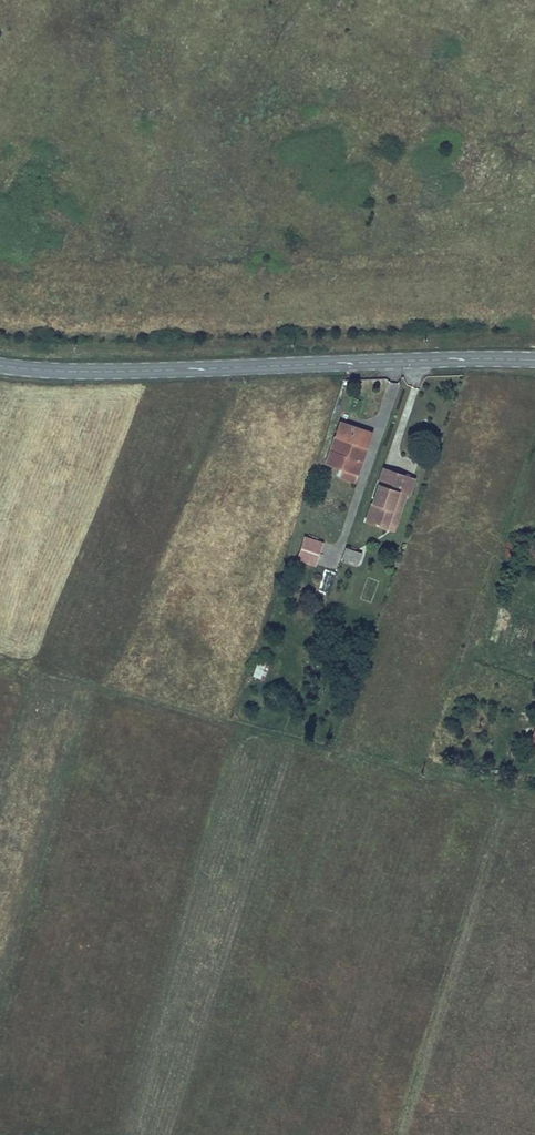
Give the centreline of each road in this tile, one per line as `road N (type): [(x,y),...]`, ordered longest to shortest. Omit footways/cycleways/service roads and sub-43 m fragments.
road 1 (secondary): [(0,364),(96,371),(534,360)]

